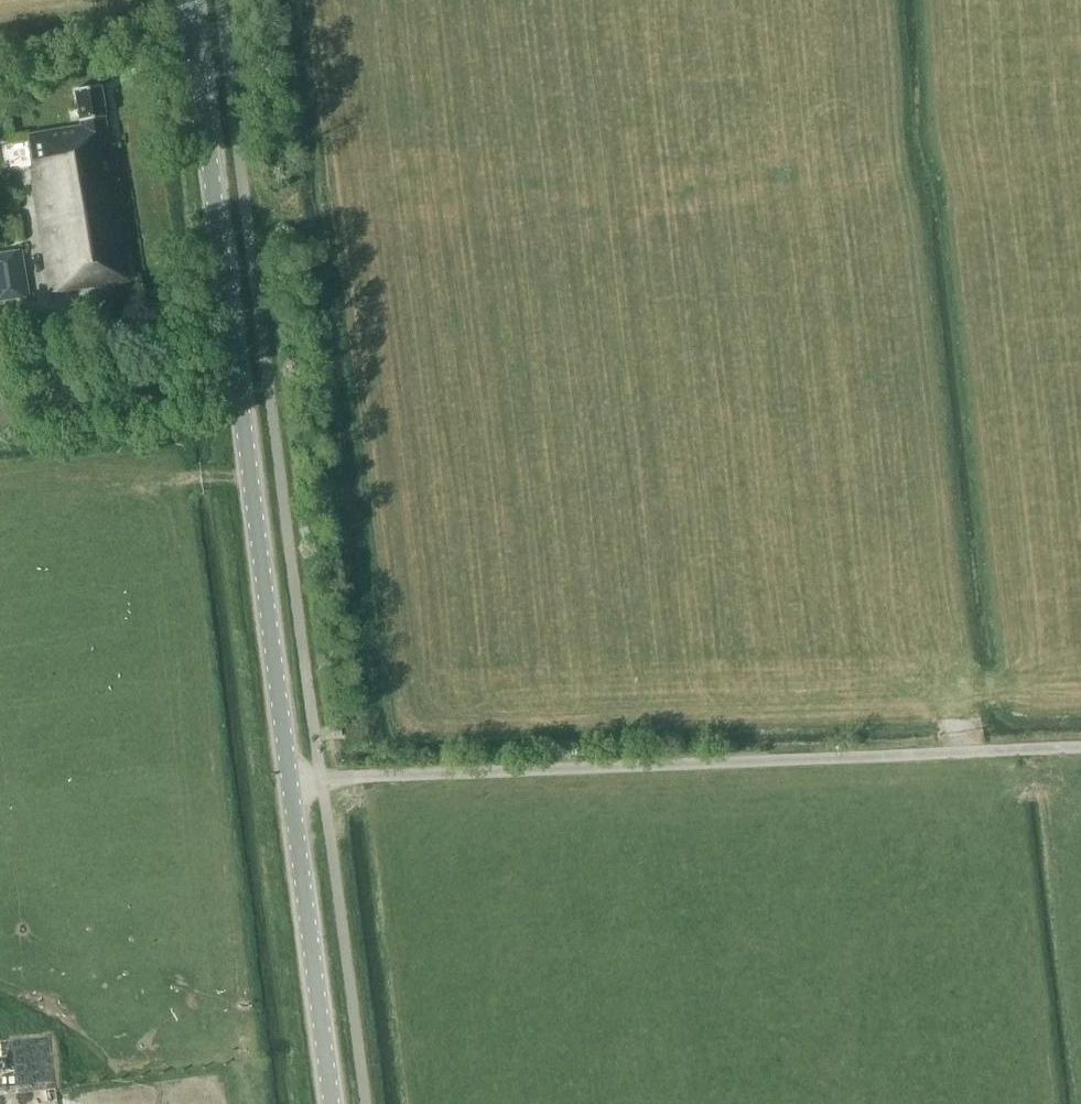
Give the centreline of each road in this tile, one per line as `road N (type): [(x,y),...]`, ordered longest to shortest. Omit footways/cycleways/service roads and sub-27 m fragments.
road 1 (unclassified): [(331,1103),(189,0)]

